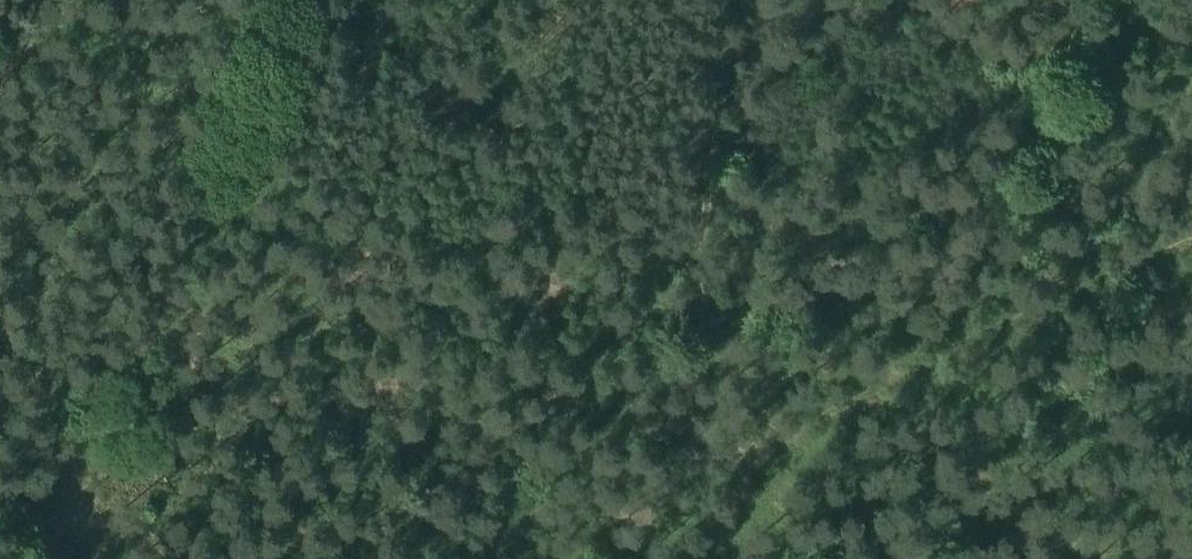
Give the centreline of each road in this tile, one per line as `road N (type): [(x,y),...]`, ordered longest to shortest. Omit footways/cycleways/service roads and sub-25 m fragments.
road 1 (track): [(709,0),(681,373),(696,427),(745,438),(1083,266),(1191,223)]

